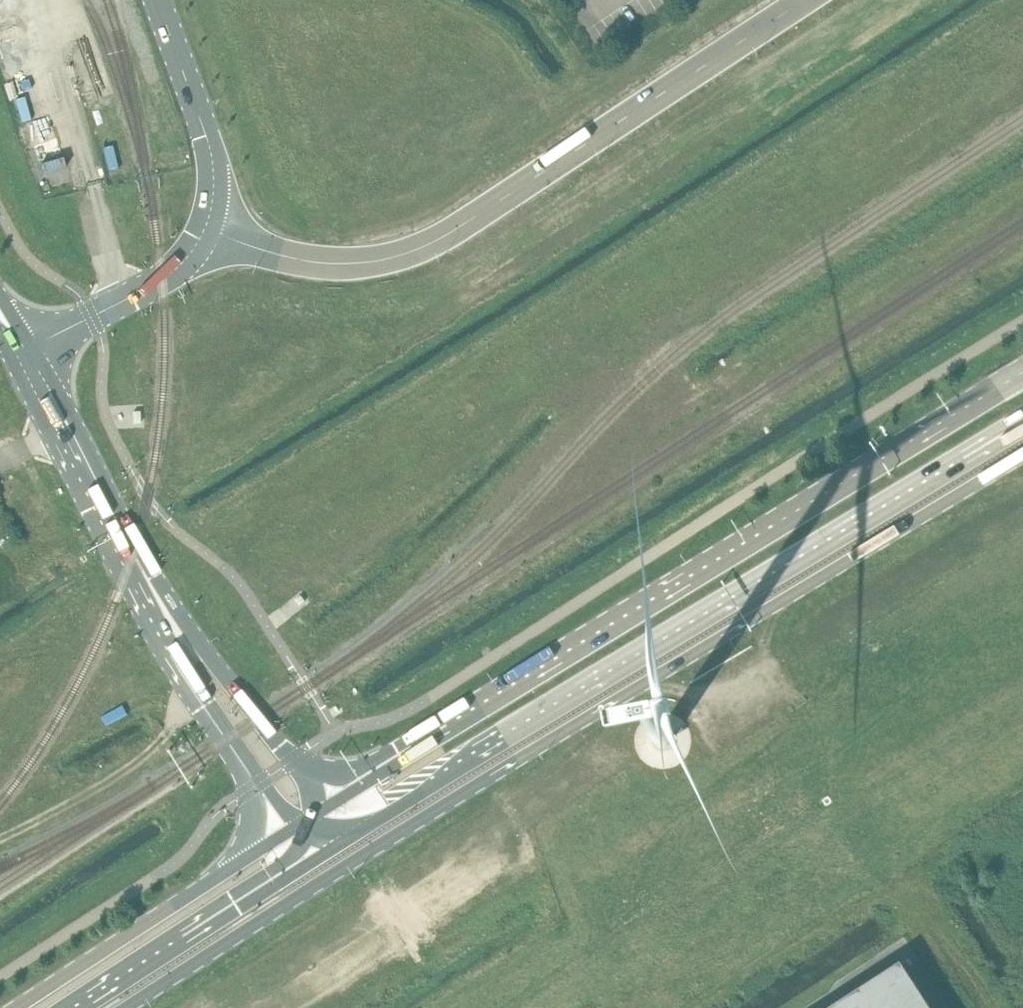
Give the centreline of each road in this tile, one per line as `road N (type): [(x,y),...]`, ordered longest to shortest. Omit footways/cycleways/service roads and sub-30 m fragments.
road 1 (tertiary): [(126,1007),(1022,457)]
road 2 (tertiary): [(1022,372),(310,815)]
road 3 (tertiary): [(328,844),(964,457)]
road 4 (unclassified): [(204,229),(318,263),(407,253),(803,0)]
road 5 (unclassified): [(310,815),(130,561),(17,355)]
road 6 (tertiary): [(310,815),(14,1007)]
road 7 (tertiary): [(72,1007),(328,844)]
road 8 (unclassified): [(204,229),(212,191),(208,143),(158,0)]
road 9 (unclassified): [(17,355),(161,279),(204,229)]

